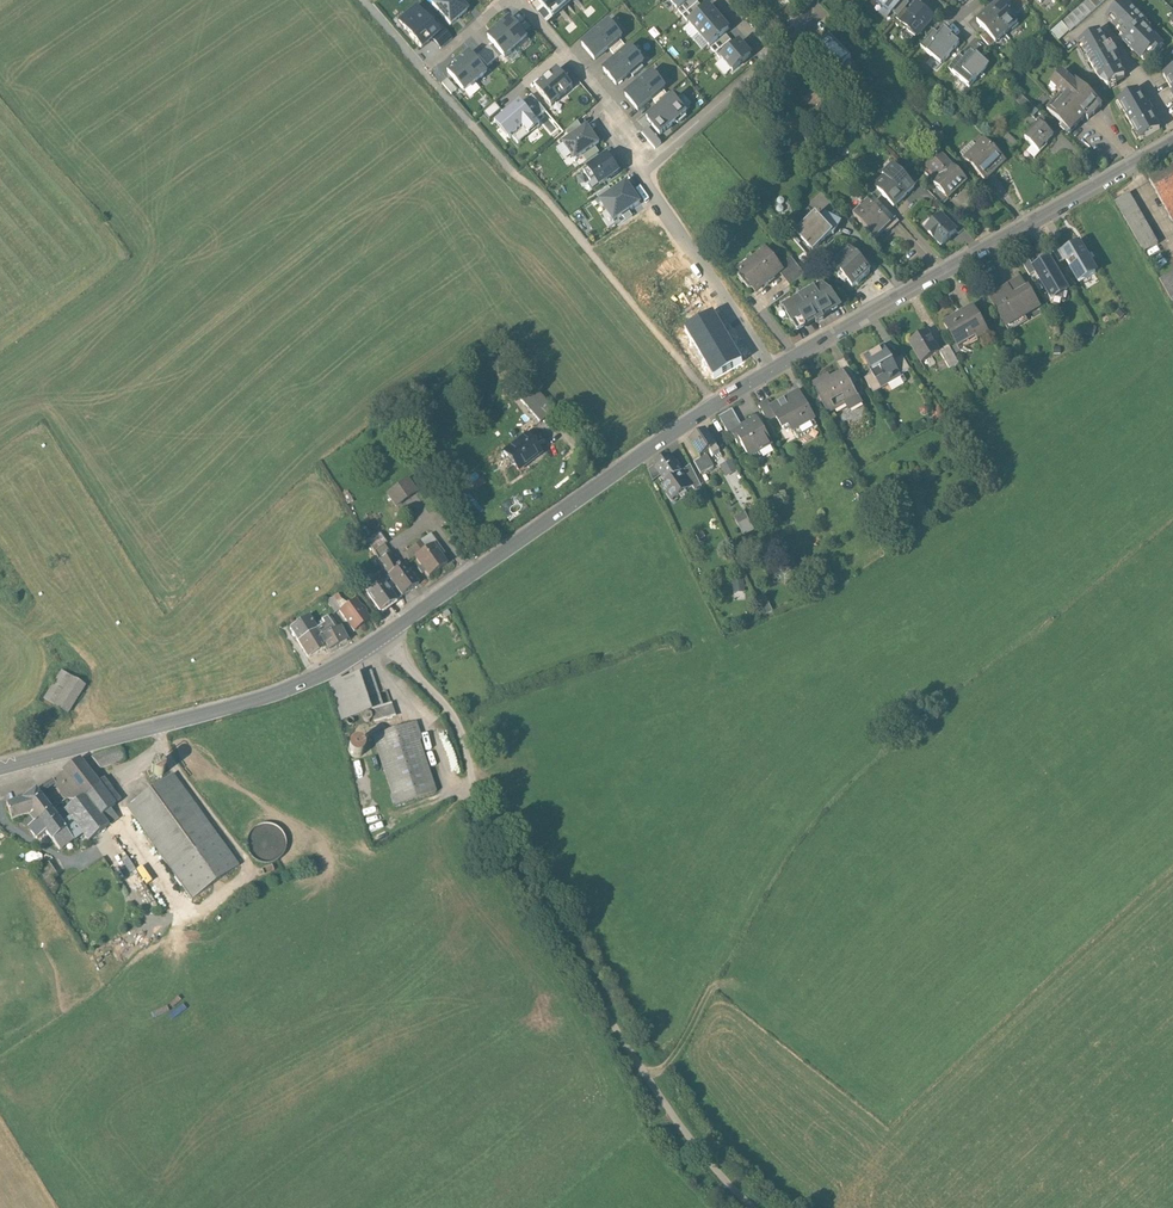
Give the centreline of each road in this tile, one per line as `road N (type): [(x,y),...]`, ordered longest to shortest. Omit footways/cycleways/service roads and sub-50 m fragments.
road 1 (tertiary): [(0,766),(324,673),(773,370)]
road 2 (track): [(485,824),(677,1121),(755,1207)]
road 3 (tertiary): [(773,370),(1172,145)]
road 4 (residential): [(773,370),(641,176),(656,162)]
road 5 (residential): [(720,0),(771,61),(656,162)]
road 6 (residential): [(656,162),(521,0)]

